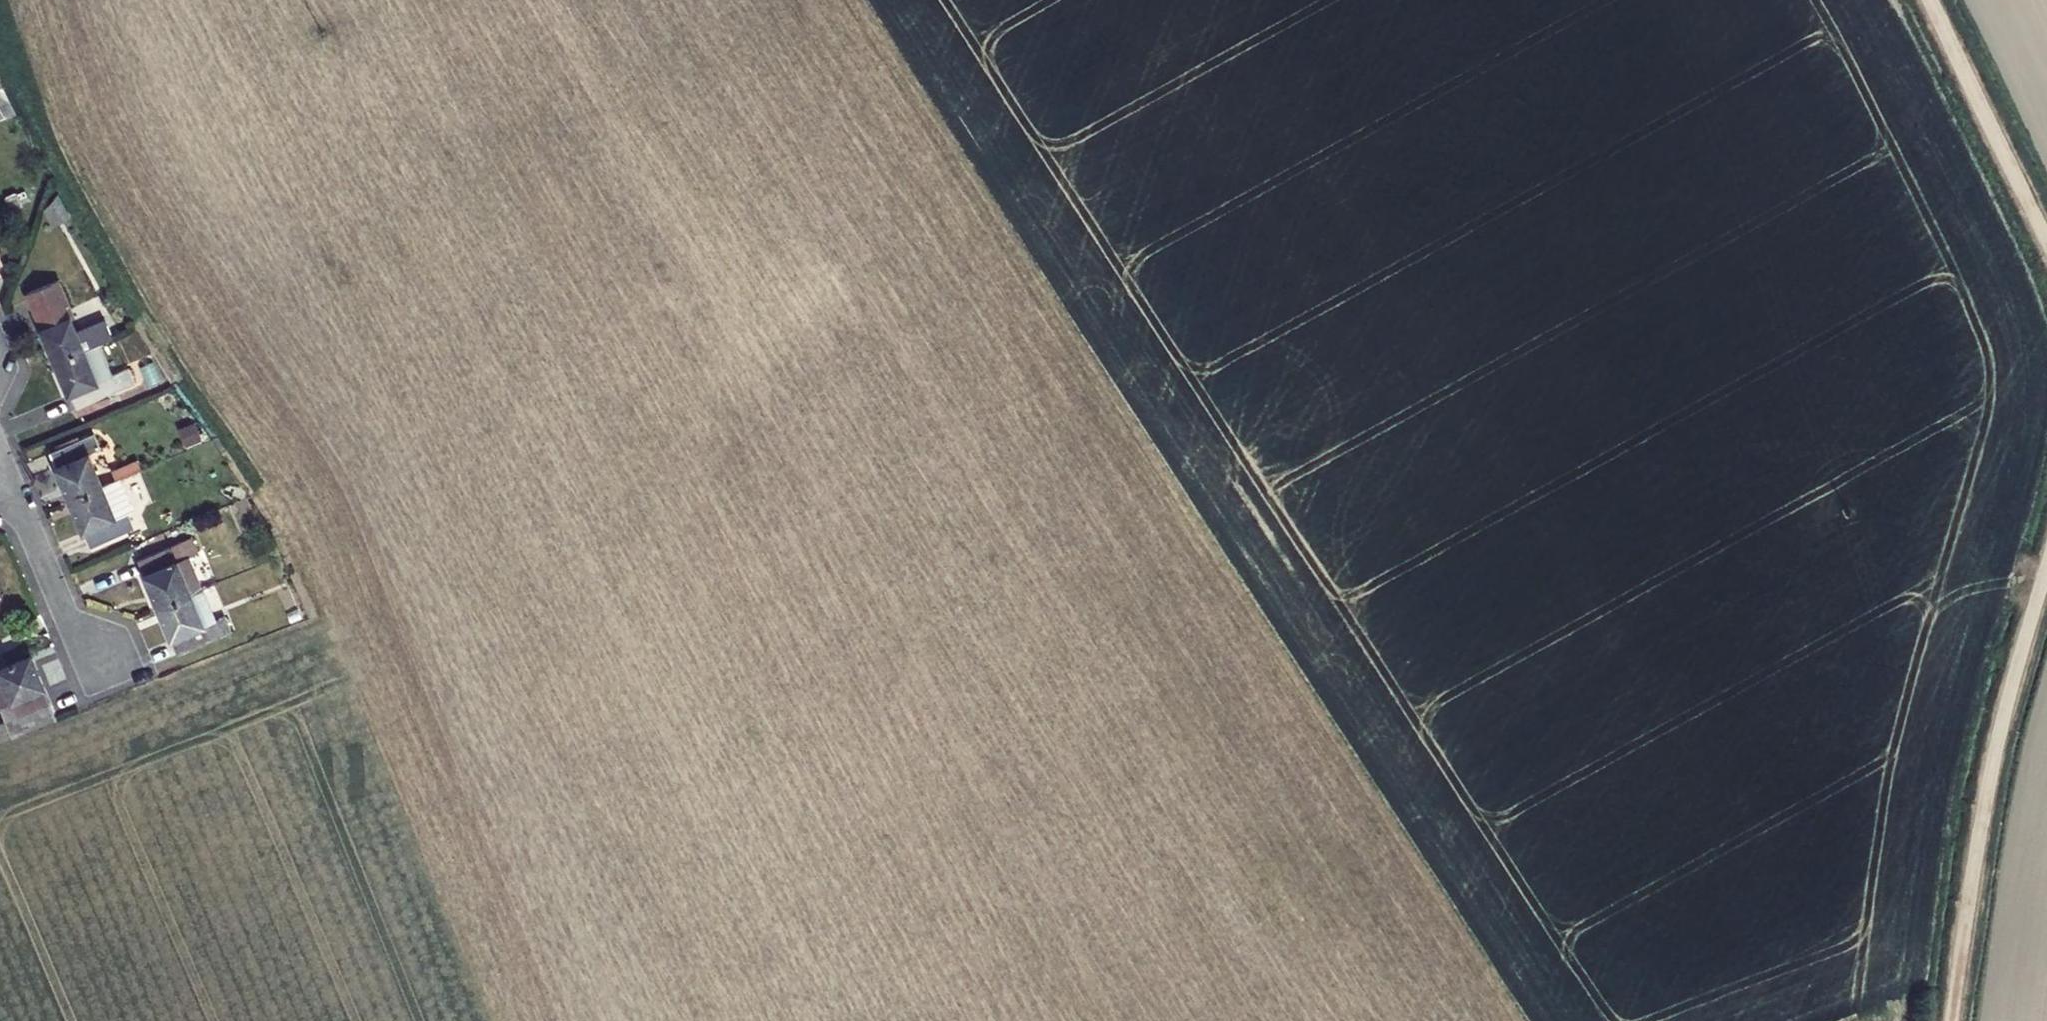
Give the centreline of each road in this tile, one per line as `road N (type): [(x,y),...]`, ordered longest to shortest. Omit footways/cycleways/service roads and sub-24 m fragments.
road 1 (residential): [(7,477),(90,668)]

